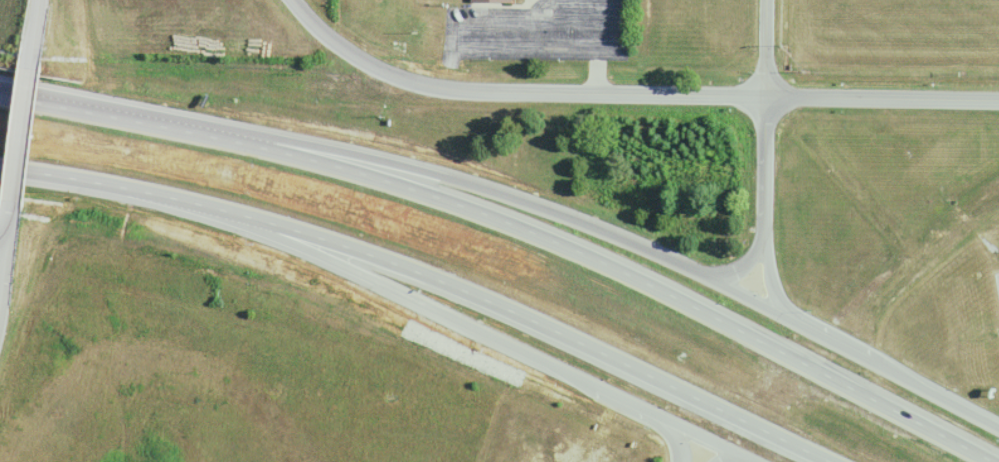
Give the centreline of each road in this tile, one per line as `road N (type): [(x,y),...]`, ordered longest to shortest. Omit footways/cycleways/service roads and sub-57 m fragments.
road 1 (motorway): [(998,456),(824,362),(544,237),(377,182),(170,130),(0,100)]
road 2 (motorway): [(0,168),(204,205),(368,253),(514,309),(842,461)]
road 3 (motorway): [(736,292),(612,234),(438,173),(170,130)]
road 4 (motorway): [(204,205),(691,439)]
road 5 (secondary): [(998,428),(736,292)]
road 6 (secondary): [(768,95),(482,91)]
road 7 (secondary): [(768,95),(998,99)]
road 8 (secondary): [(291,0),(366,55),(420,79),(482,91)]
road 9 (secondary): [(768,95),(770,274)]
road 10 (secondary): [(21,72),(11,196)]

